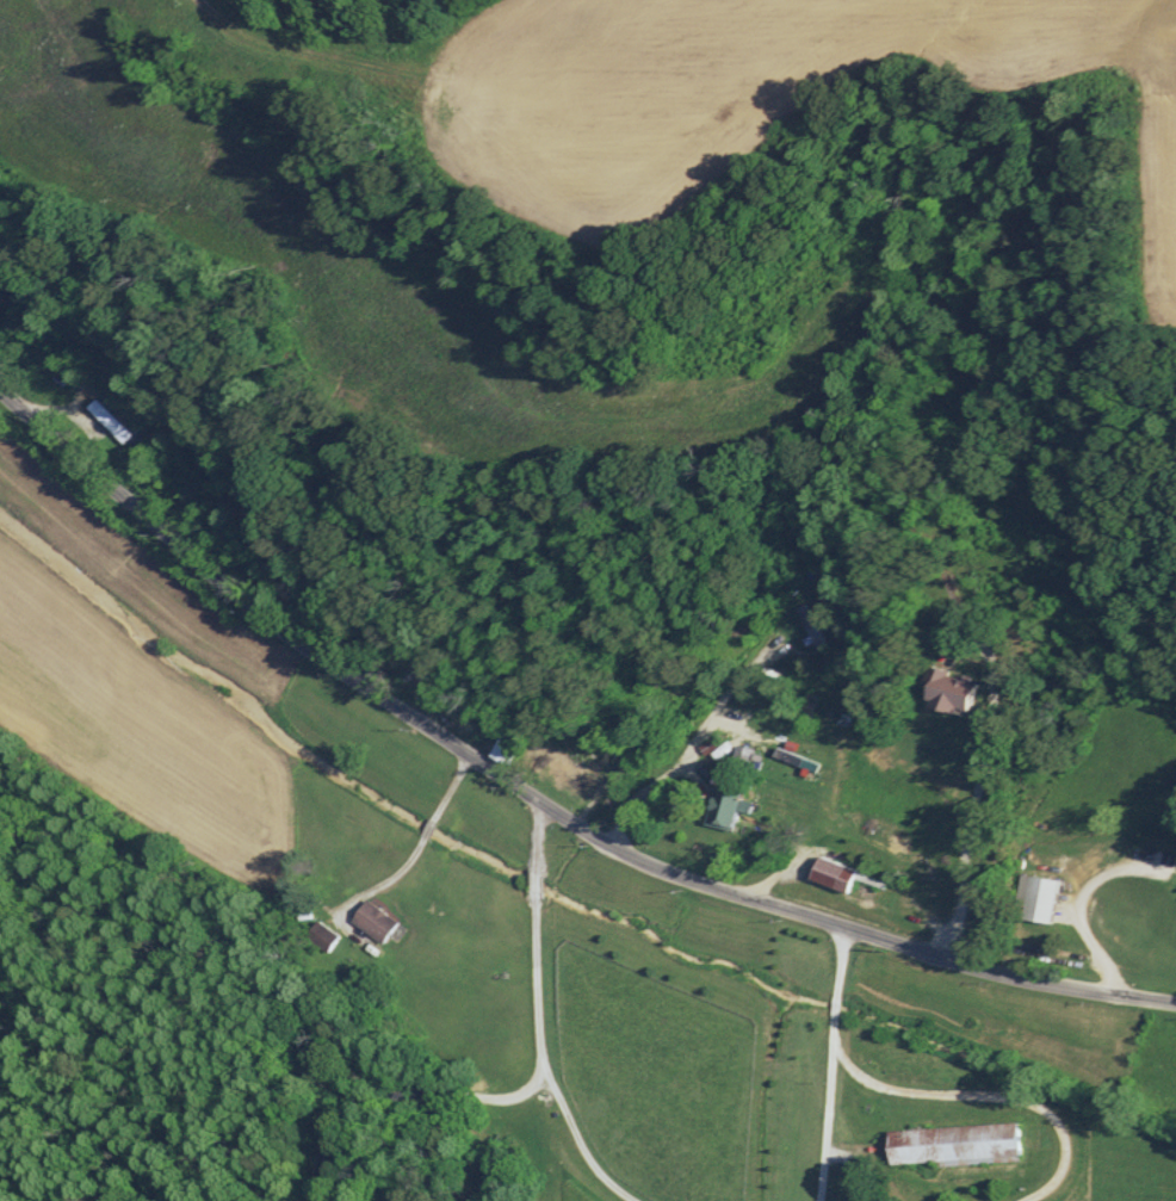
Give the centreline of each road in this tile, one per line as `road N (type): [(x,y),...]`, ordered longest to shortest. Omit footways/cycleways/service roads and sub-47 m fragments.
road 1 (residential): [(1175,1002),(990,968),(673,873),(612,846),(297,642),(0,389)]

